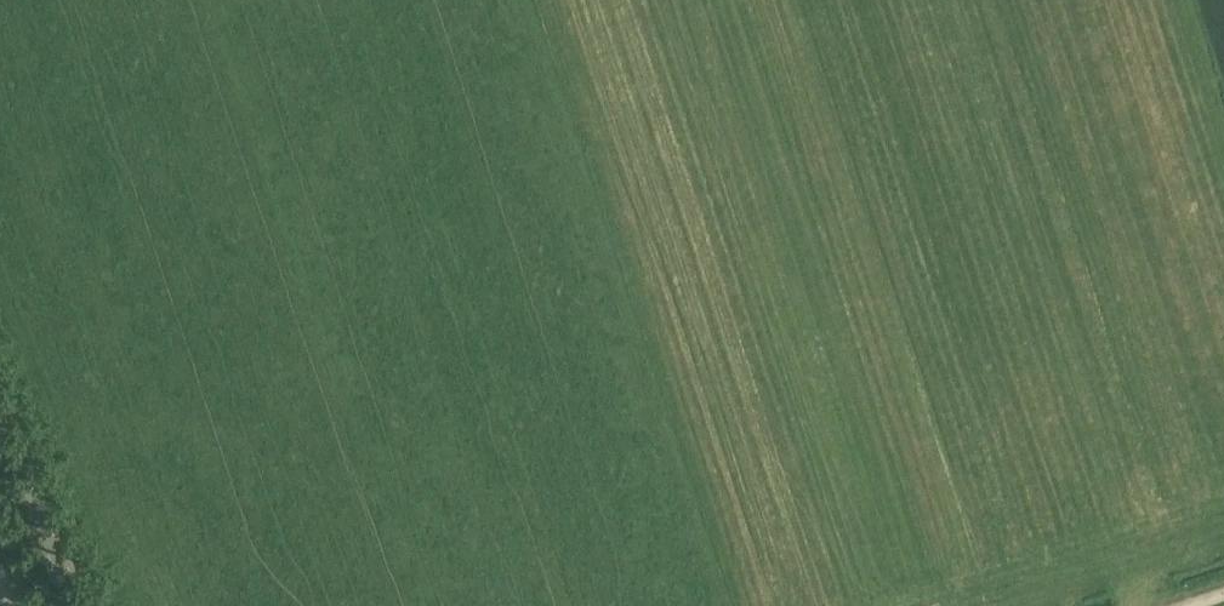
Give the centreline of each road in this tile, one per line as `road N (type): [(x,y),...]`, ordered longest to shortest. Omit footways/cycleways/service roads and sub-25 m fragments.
road 1 (tertiary): [(70,605),(0,445)]

